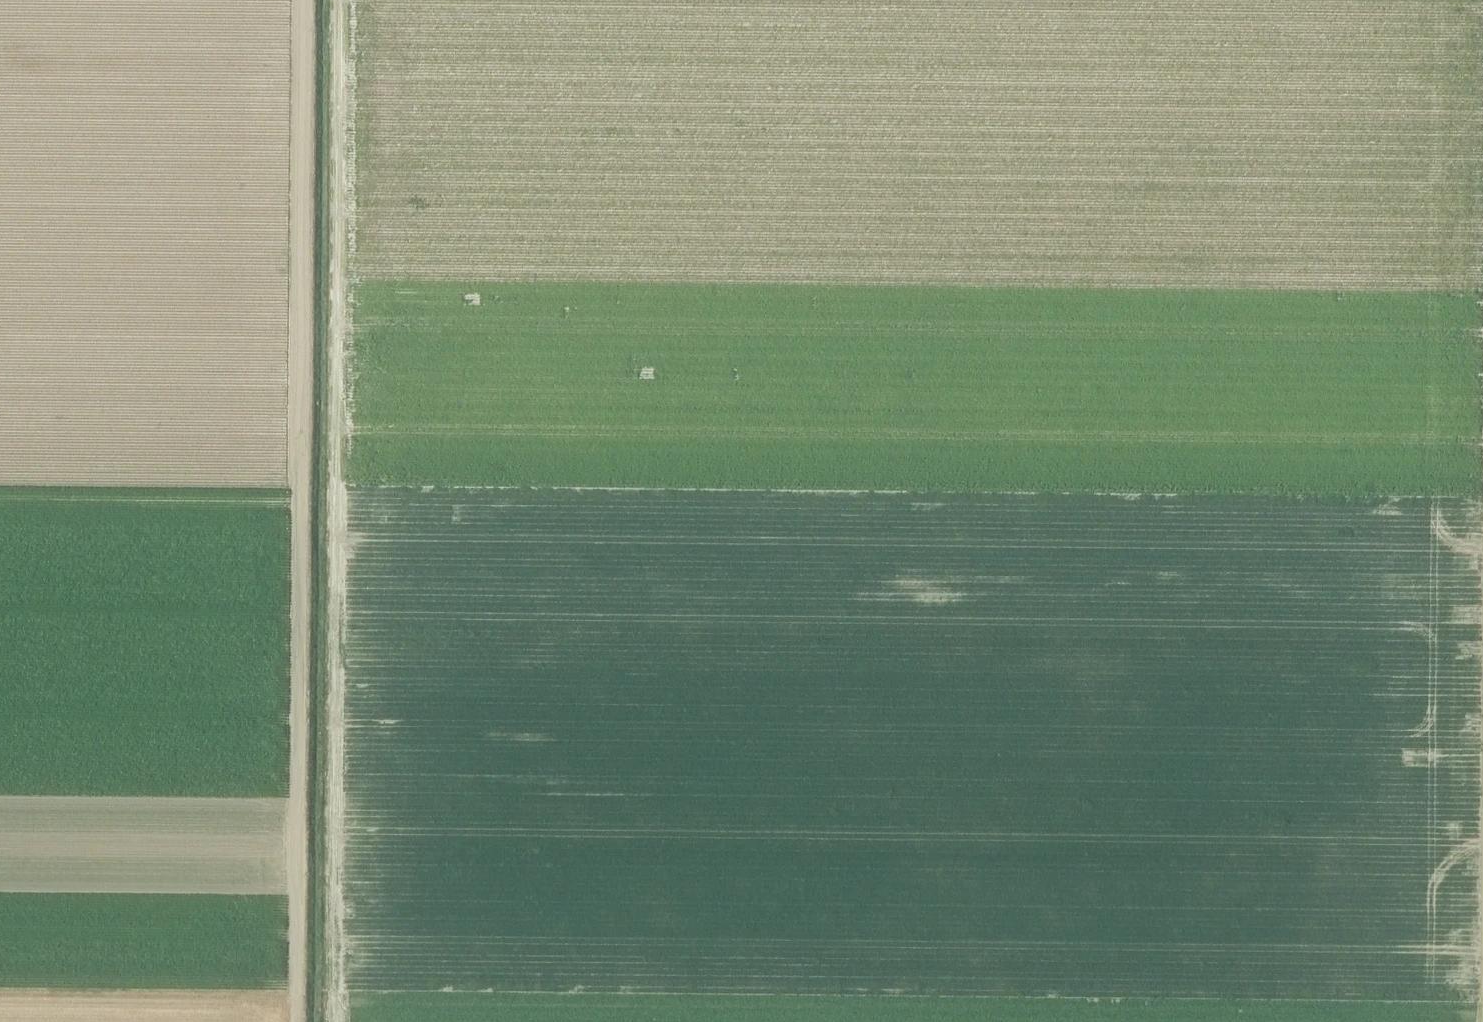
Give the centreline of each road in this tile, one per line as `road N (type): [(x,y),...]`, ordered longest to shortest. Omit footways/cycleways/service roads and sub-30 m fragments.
road 1 (track): [(296,1021),(304,0)]

